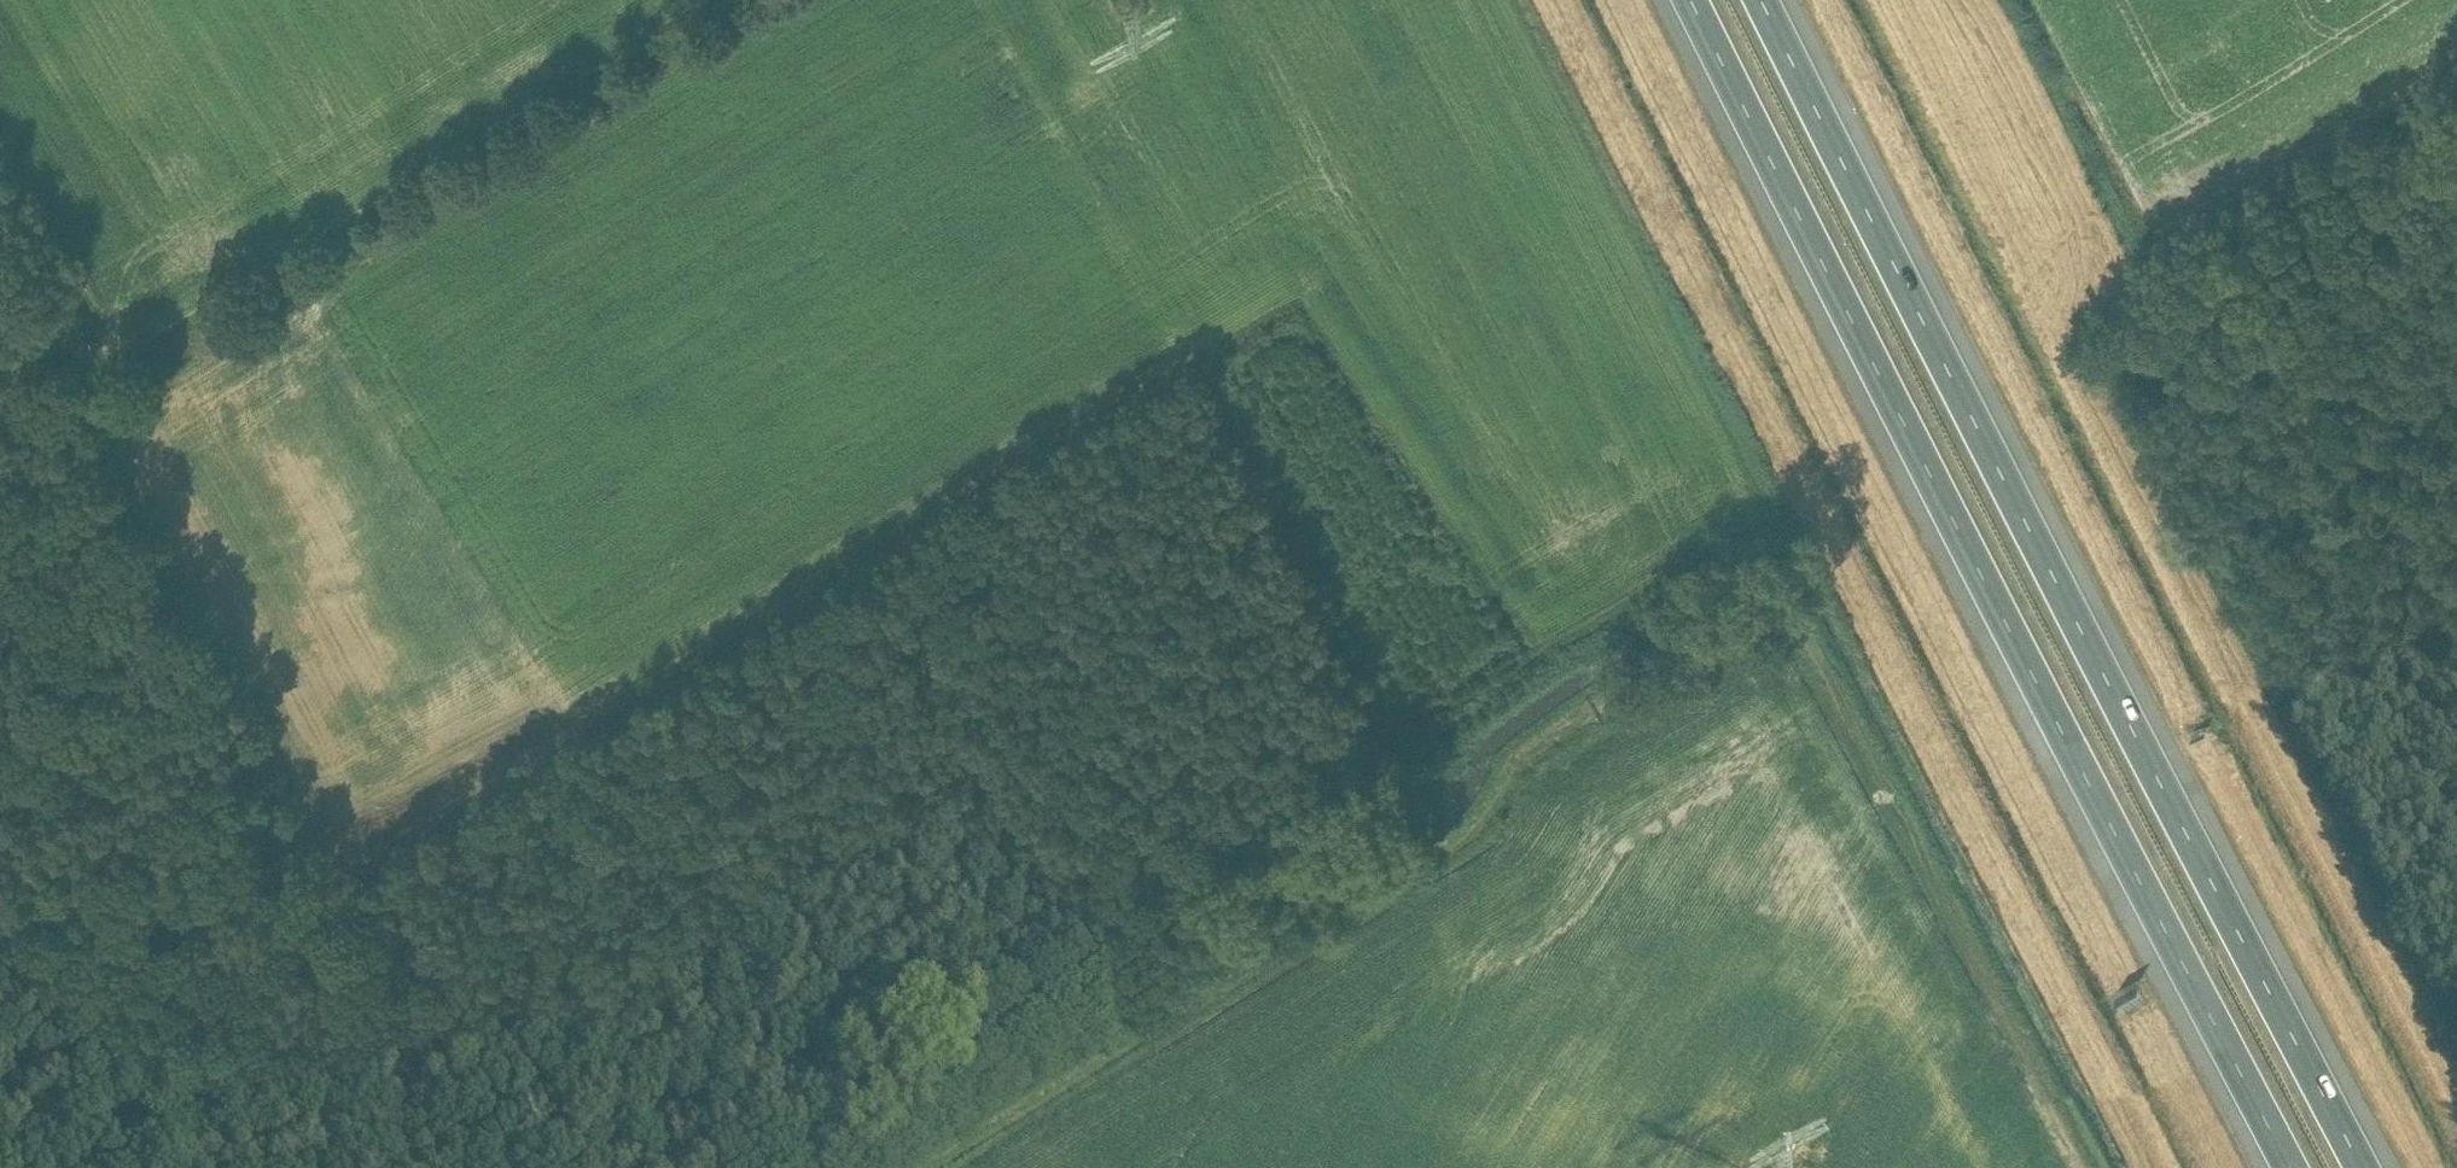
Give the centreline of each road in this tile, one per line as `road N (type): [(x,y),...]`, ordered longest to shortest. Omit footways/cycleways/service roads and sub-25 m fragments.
road 1 (motorway): [(1696,0),(2310,1167)]
road 2 (motorway): [(2380,1167),(1778,0)]
road 3 (track): [(1790,590),(1746,605),(1531,748),(1456,846),(932,1167)]
road 4 (track): [(2096,1167),(1790,590)]
road 5 (track): [(0,176),(100,346)]

